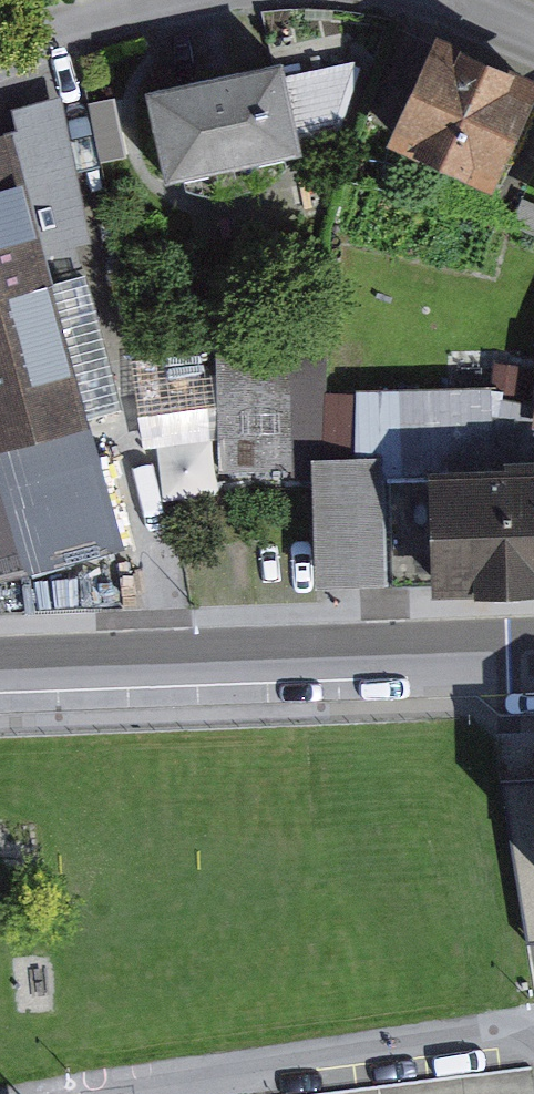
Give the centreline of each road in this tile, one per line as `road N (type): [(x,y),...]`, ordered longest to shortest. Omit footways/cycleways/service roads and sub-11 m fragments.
road 1 (residential): [(0,668),(533,646)]
road 2 (residential): [(533,1027),(118,1093)]
road 3 (residential): [(0,57),(164,0)]

